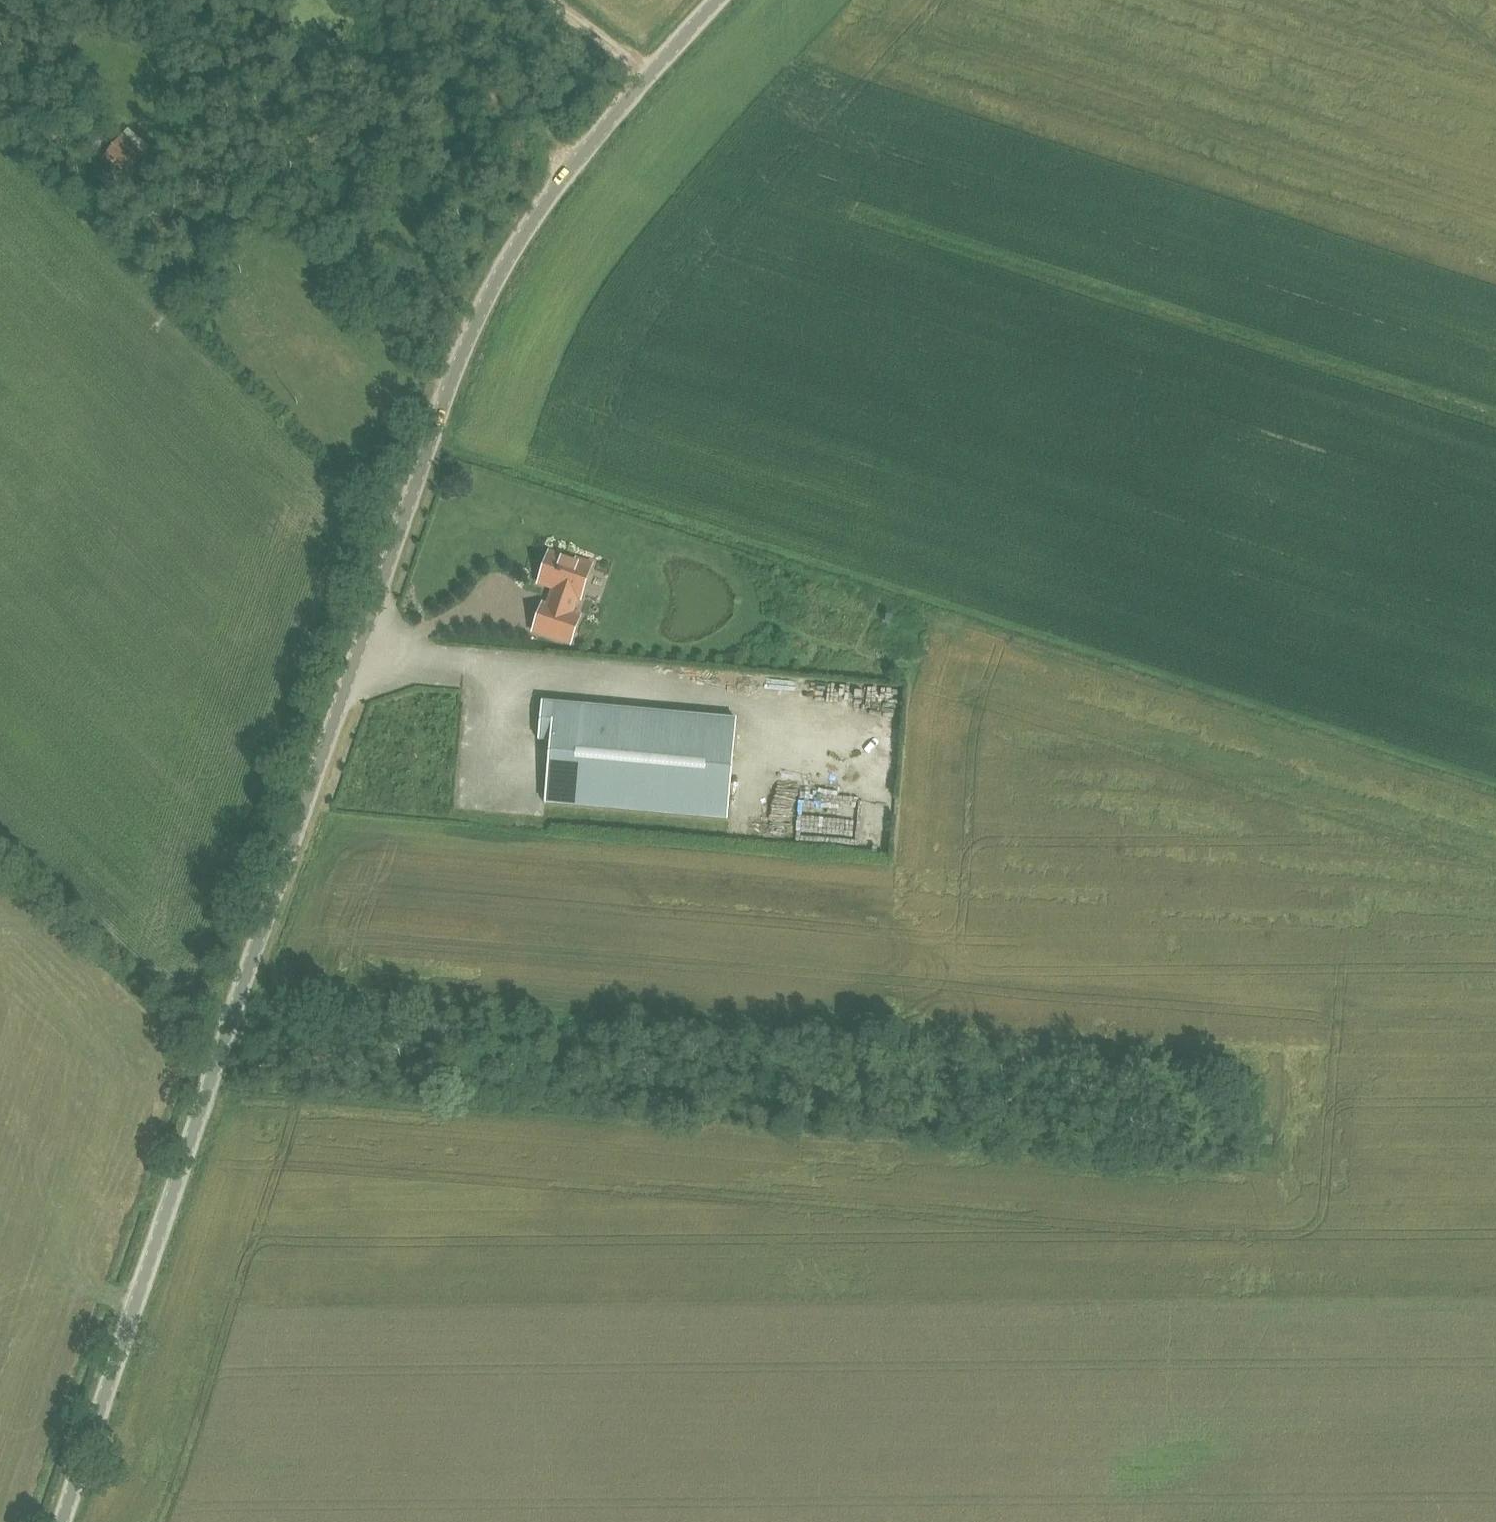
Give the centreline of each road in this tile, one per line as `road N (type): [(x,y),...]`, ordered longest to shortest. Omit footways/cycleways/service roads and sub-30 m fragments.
road 1 (unclassified): [(60,1521),(447,391),(500,267),(529,215),(719,0)]
road 2 (track): [(555,0),(653,72)]

